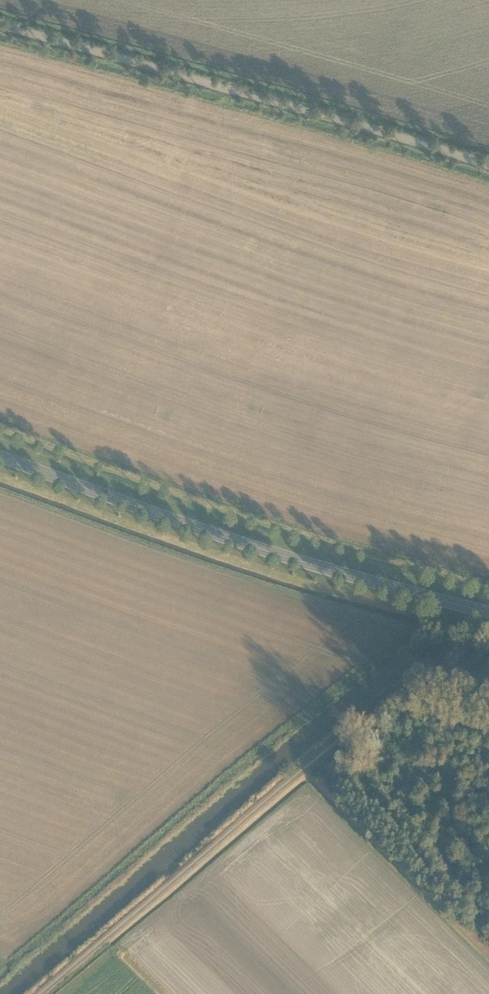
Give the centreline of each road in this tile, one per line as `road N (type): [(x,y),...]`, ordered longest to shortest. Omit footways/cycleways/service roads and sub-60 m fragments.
road 1 (primary): [(488,612),(254,547),(0,456)]
road 2 (unclassified): [(488,164),(0,24)]

